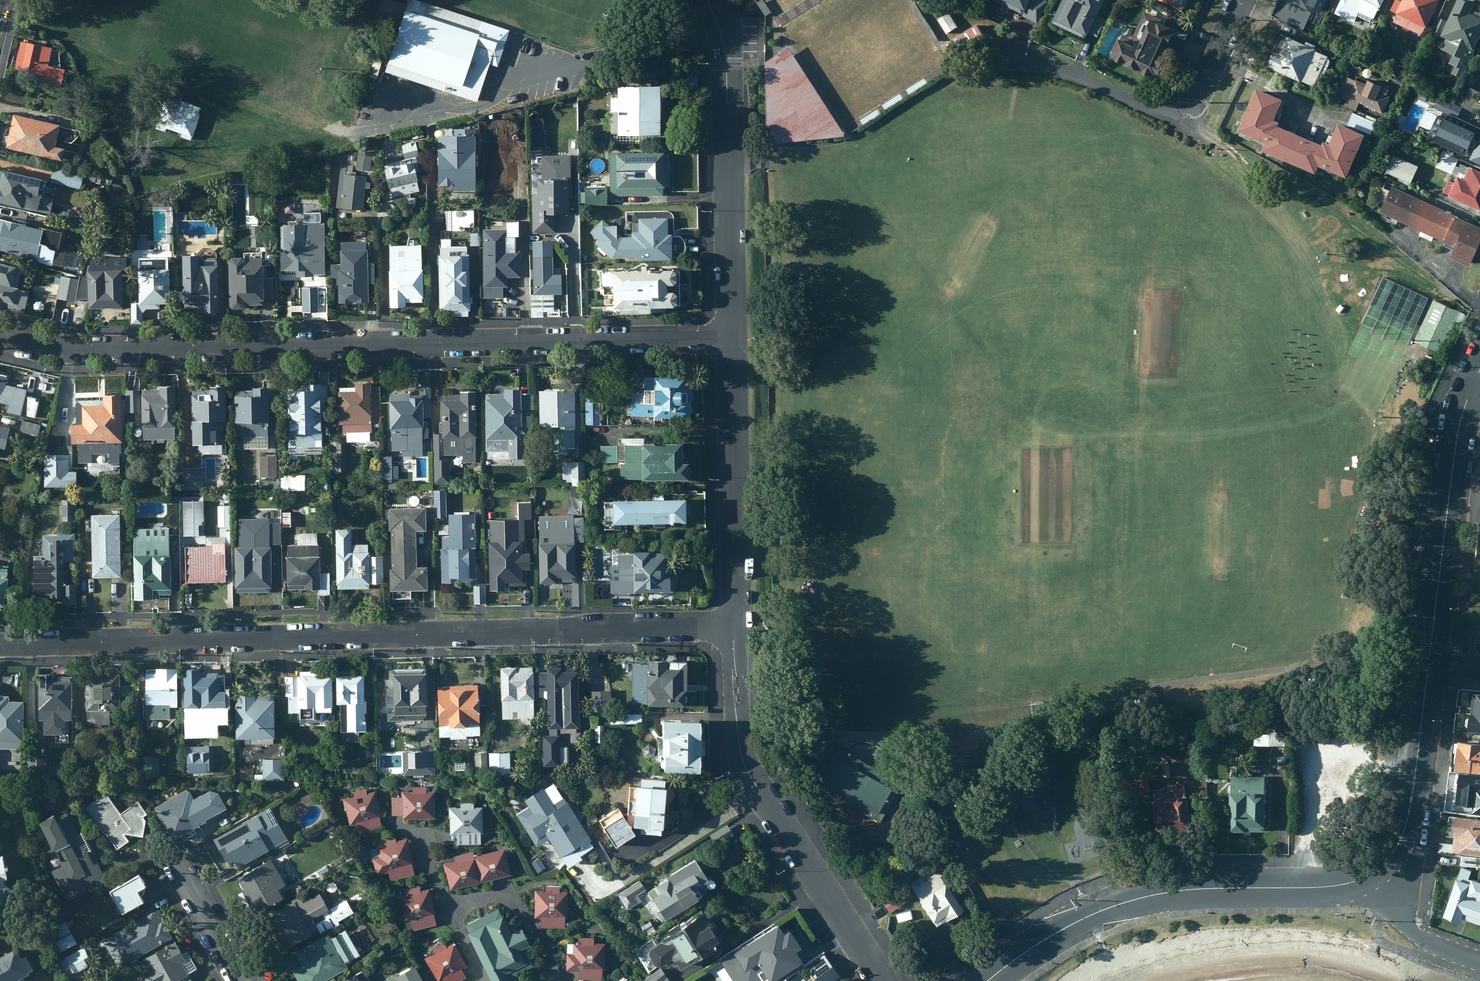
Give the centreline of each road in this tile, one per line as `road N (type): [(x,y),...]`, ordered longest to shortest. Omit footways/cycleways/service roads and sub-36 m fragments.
road 1 (residential): [(734,625),(0,643)]
road 2 (residential): [(732,339),(65,351),(0,336)]
road 3 (tertiary): [(987,980),(1059,931),(1129,901),(1208,888),(1328,887),(1373,872)]
road 4 (residential): [(734,625),(747,772),(882,980)]
road 5 (residential): [(714,0),(725,31),(732,339)]
road 6 (residential): [(732,339),(734,625)]
road 7 (tertiary): [(1428,662),(1458,431),(1472,388)]
road 8 (tertiary): [(1373,872),(1406,824),(1428,662)]
road 9 (residential): [(1373,872),(1421,939),(1479,962)]
road 10 (residential): [(244,980),(177,862)]

